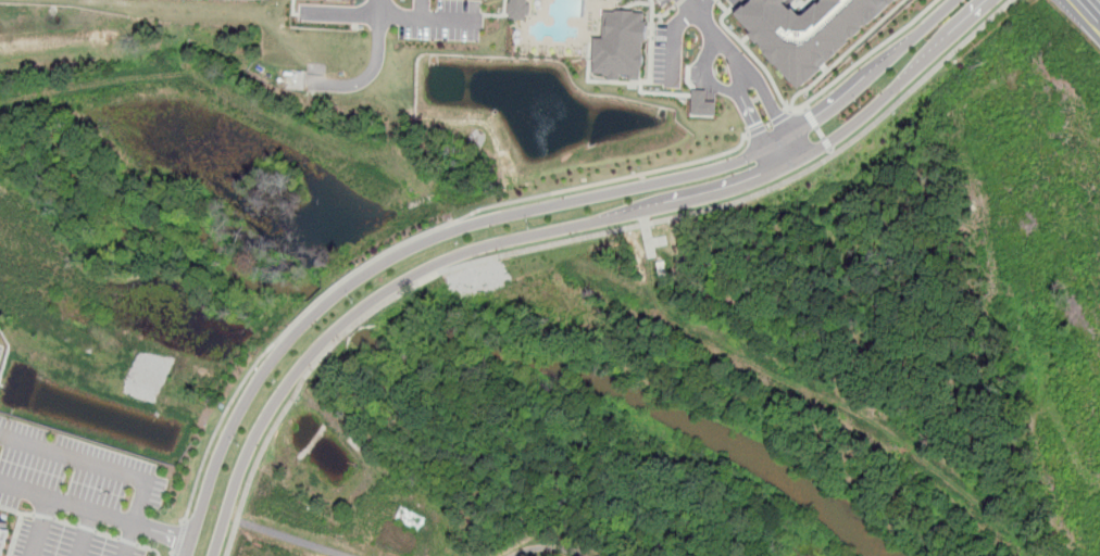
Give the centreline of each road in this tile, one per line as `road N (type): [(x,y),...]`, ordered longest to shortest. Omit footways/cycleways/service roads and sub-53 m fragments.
road 1 (tertiary): [(212,555),(257,434),(313,356),(379,300),(464,253),(768,177),(865,117),(989,0)]
road 2 (tertiary): [(765,149),(724,166),(465,226),(362,277),(287,343),(250,394),(185,555)]
road 3 (tertiary): [(955,0),(850,98),(790,137)]

